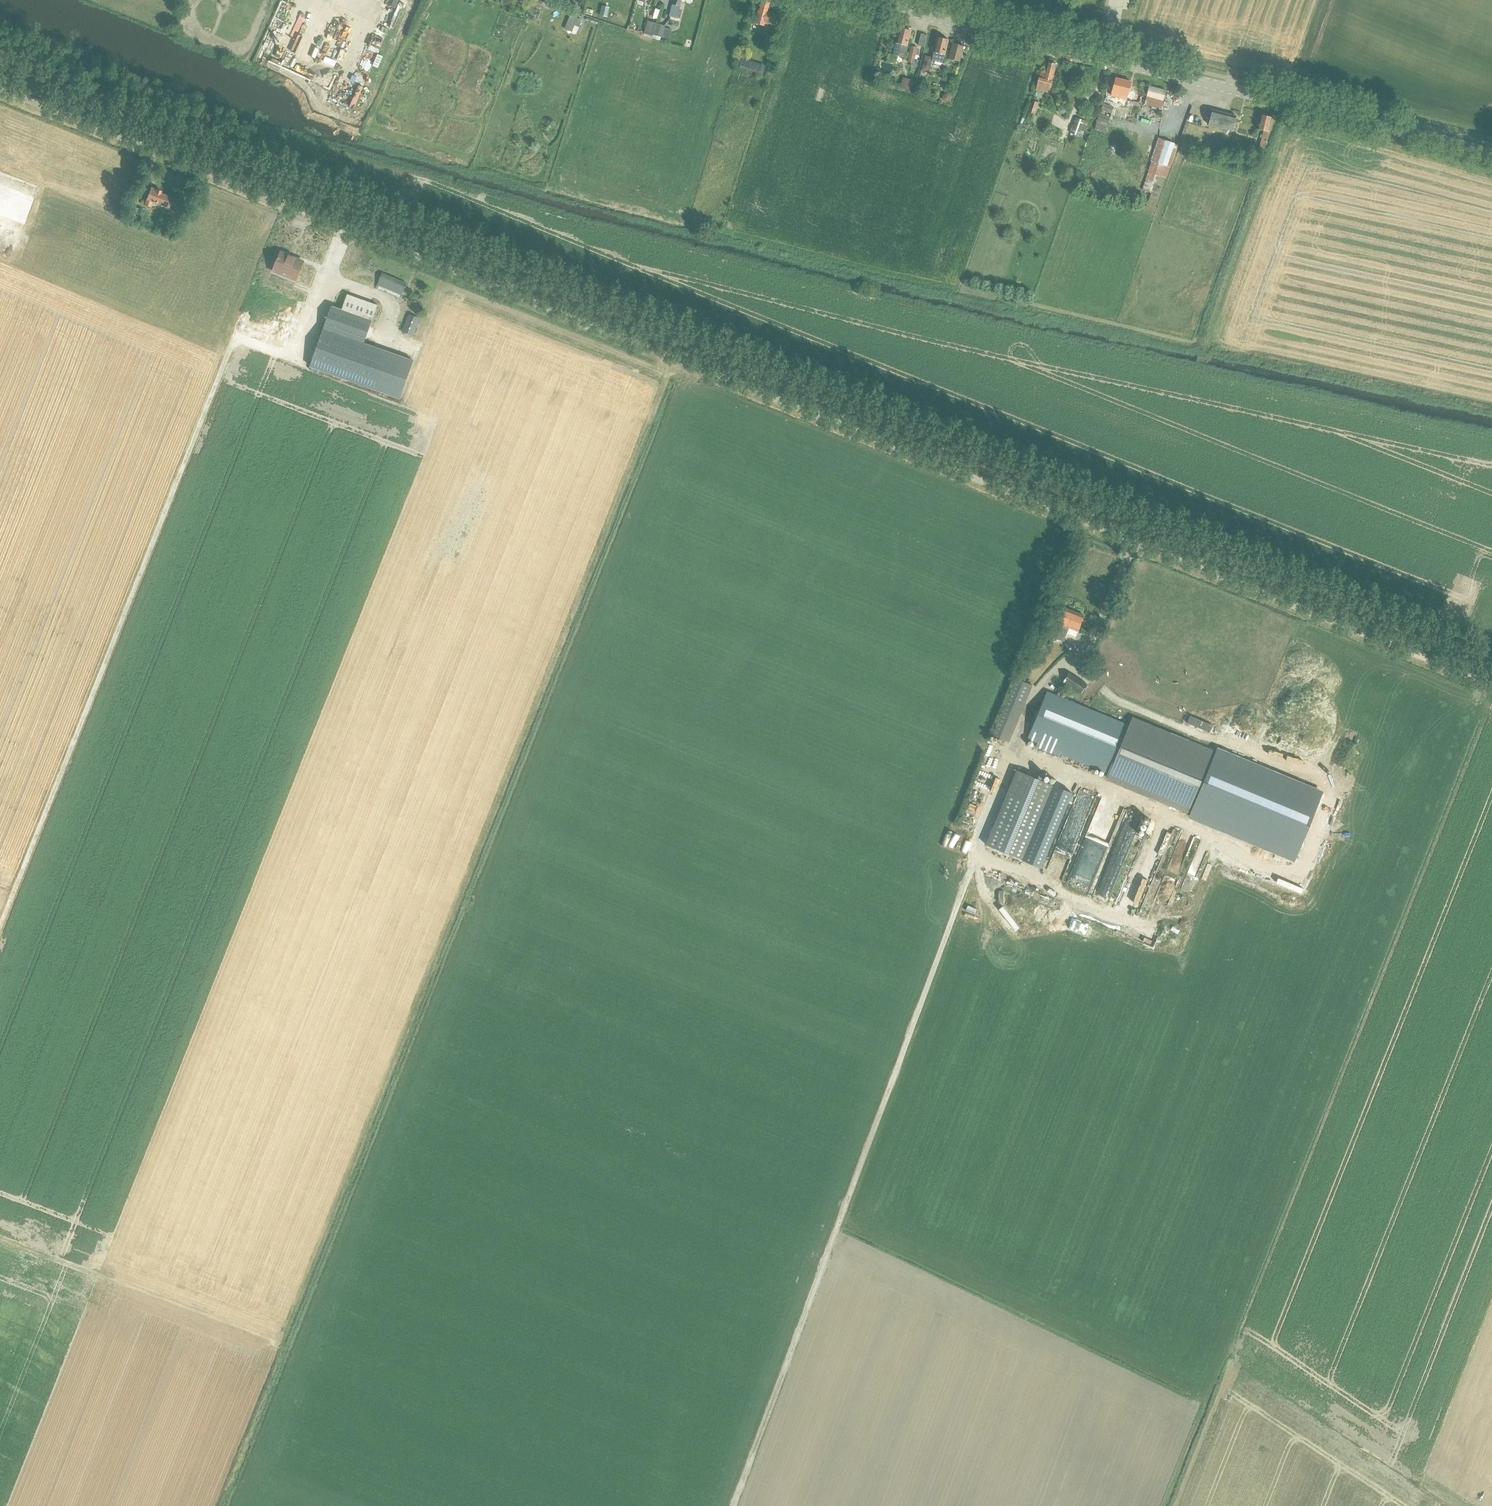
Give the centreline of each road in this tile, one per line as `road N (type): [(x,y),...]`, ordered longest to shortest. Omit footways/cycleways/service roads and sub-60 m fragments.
road 1 (unclassified): [(1491,687),(0,94)]
road 2 (secondary): [(1491,160),(858,0)]

